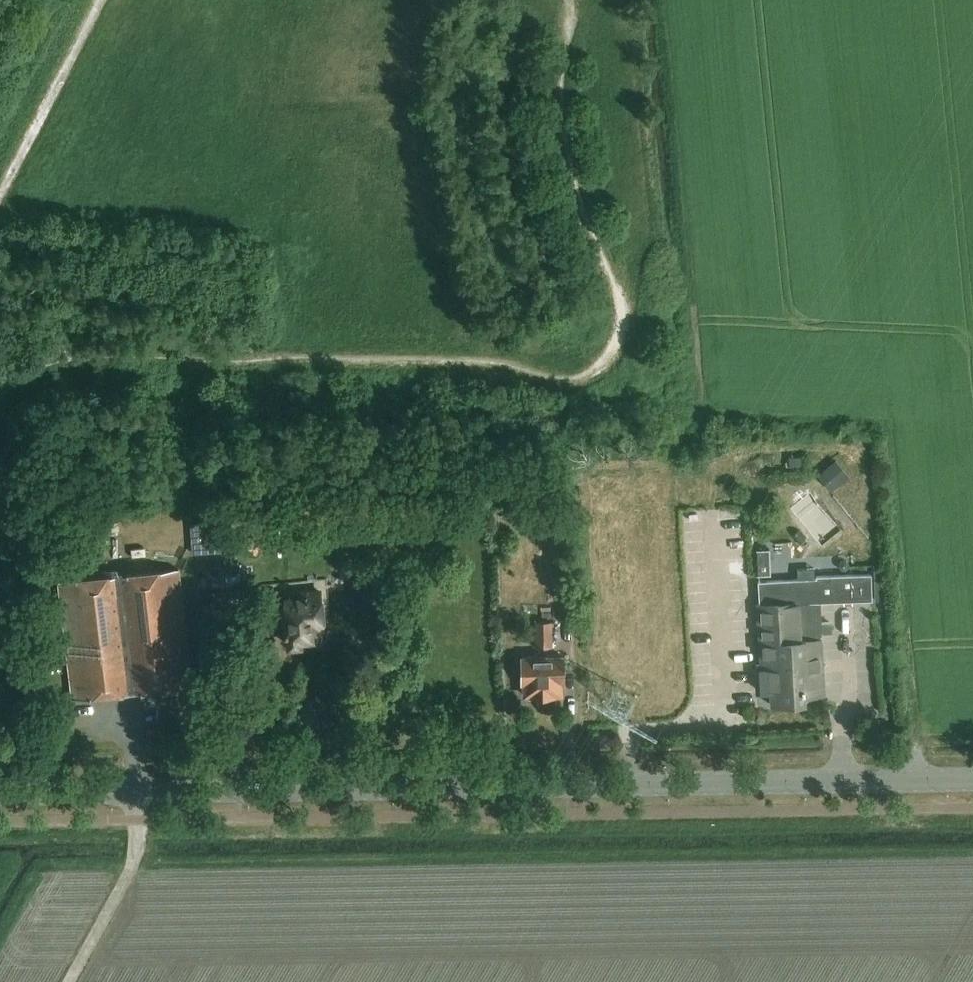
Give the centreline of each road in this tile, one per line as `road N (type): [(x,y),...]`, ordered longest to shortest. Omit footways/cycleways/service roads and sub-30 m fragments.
road 1 (tertiary): [(972,772),(0,789)]

